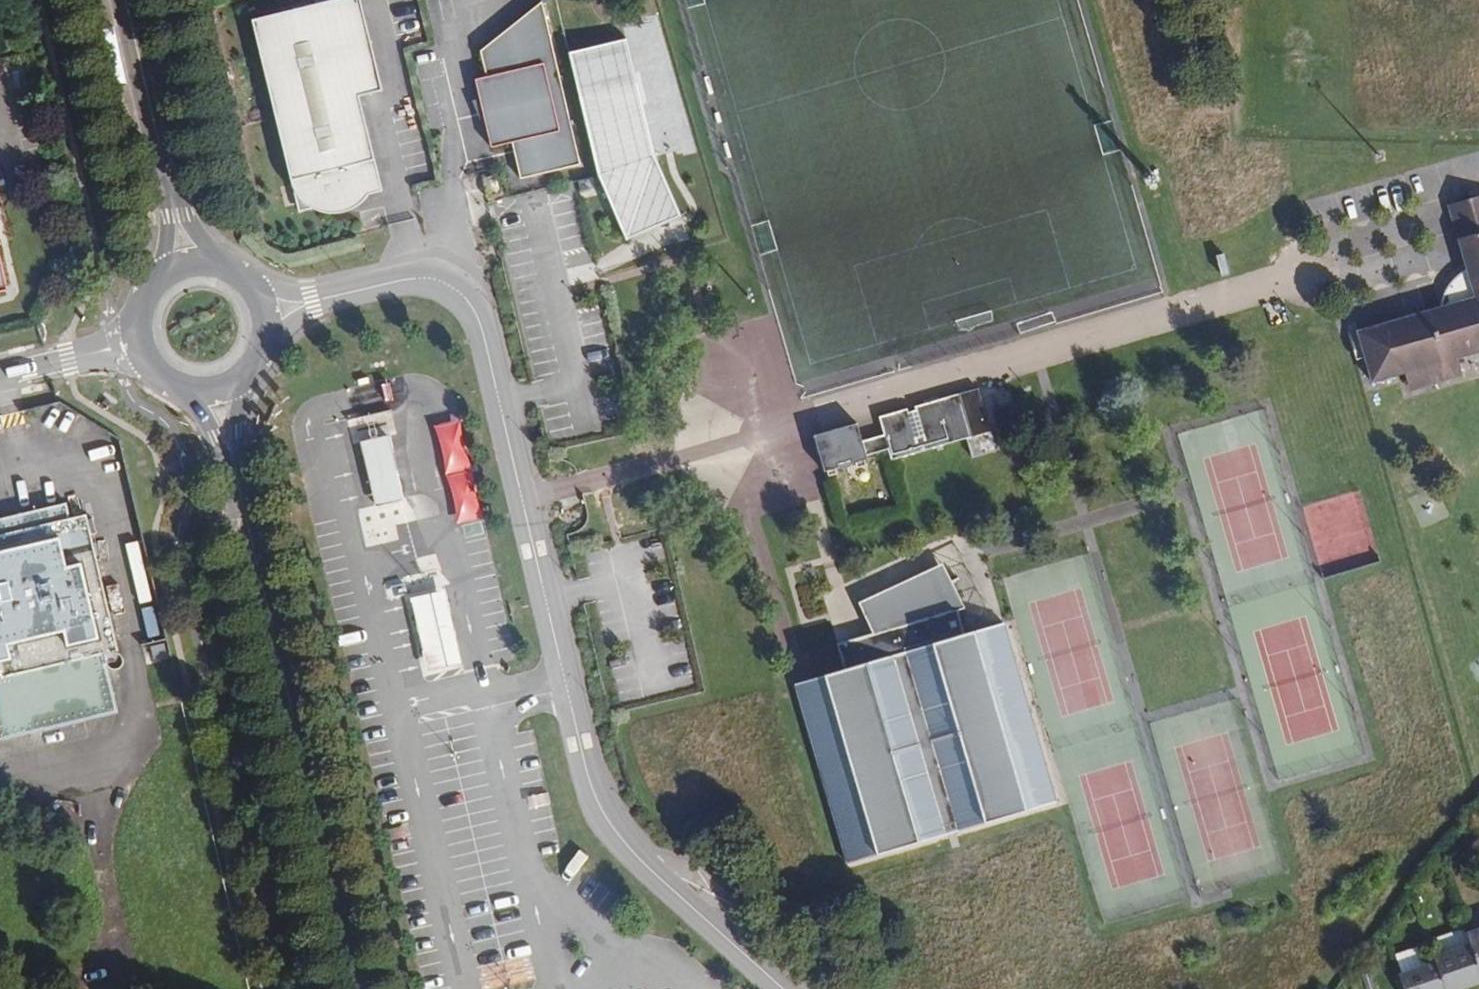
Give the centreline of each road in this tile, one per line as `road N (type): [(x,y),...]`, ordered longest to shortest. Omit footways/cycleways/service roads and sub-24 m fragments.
road 1 (tertiary): [(776,988),(603,826),(583,784),(469,302),(445,284),(415,280),(265,313)]
road 2 (secondary): [(350,988),(215,395)]
road 3 (secondary): [(190,267),(128,0)]
road 4 (unclassified): [(0,379),(139,347)]

